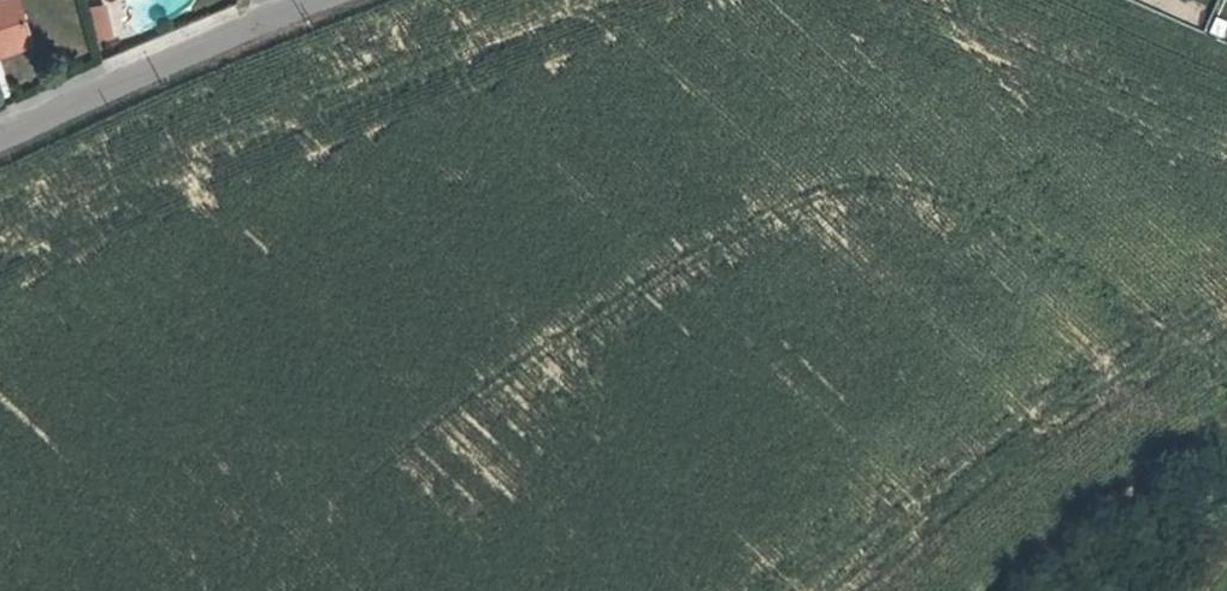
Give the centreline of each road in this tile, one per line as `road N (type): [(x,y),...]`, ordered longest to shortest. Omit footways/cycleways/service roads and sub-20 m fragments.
road 1 (unclassified): [(271,16),(0,142)]

